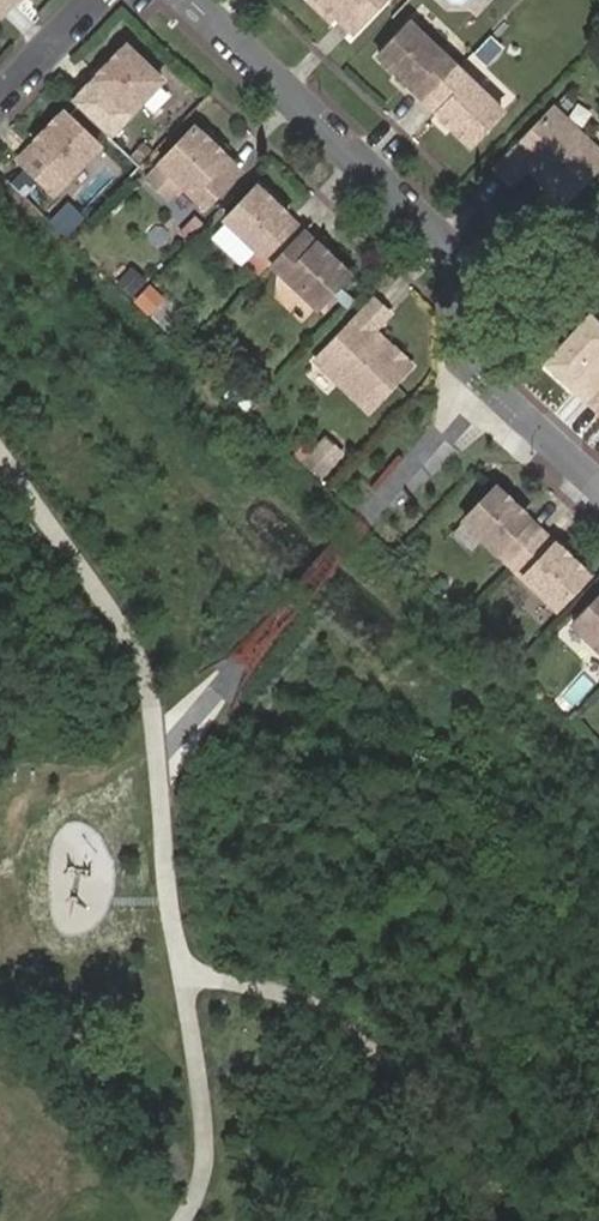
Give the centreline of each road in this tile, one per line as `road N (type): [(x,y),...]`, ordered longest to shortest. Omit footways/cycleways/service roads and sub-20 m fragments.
road 1 (residential): [(488,386),(468,357),(455,252),(185,0)]
road 2 (residential): [(488,386),(360,526)]
road 3 (residential): [(598,482),(488,386)]
road 4 (residential): [(93,0),(0,97)]

